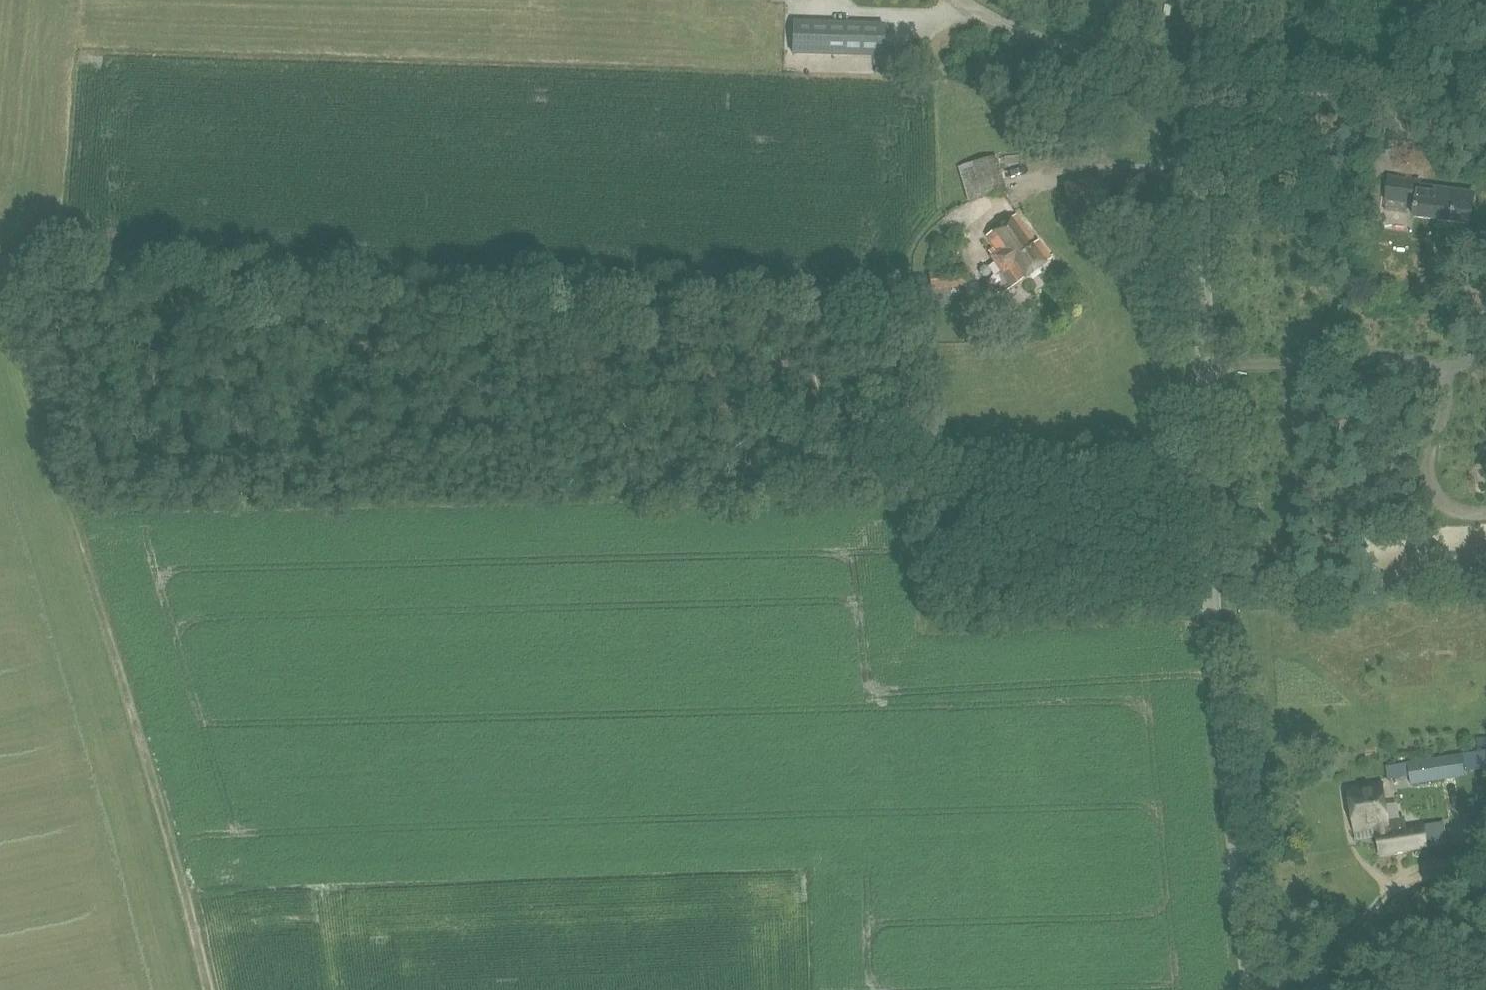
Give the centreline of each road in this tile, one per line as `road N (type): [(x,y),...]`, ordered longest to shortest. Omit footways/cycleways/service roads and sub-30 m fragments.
road 1 (unclassified): [(1250,989),(1214,589),(1201,86),(1209,0)]
road 2 (track): [(208,989),(187,886),(0,315)]
road 3 (track): [(1378,210),(1389,102),(1201,86)]

